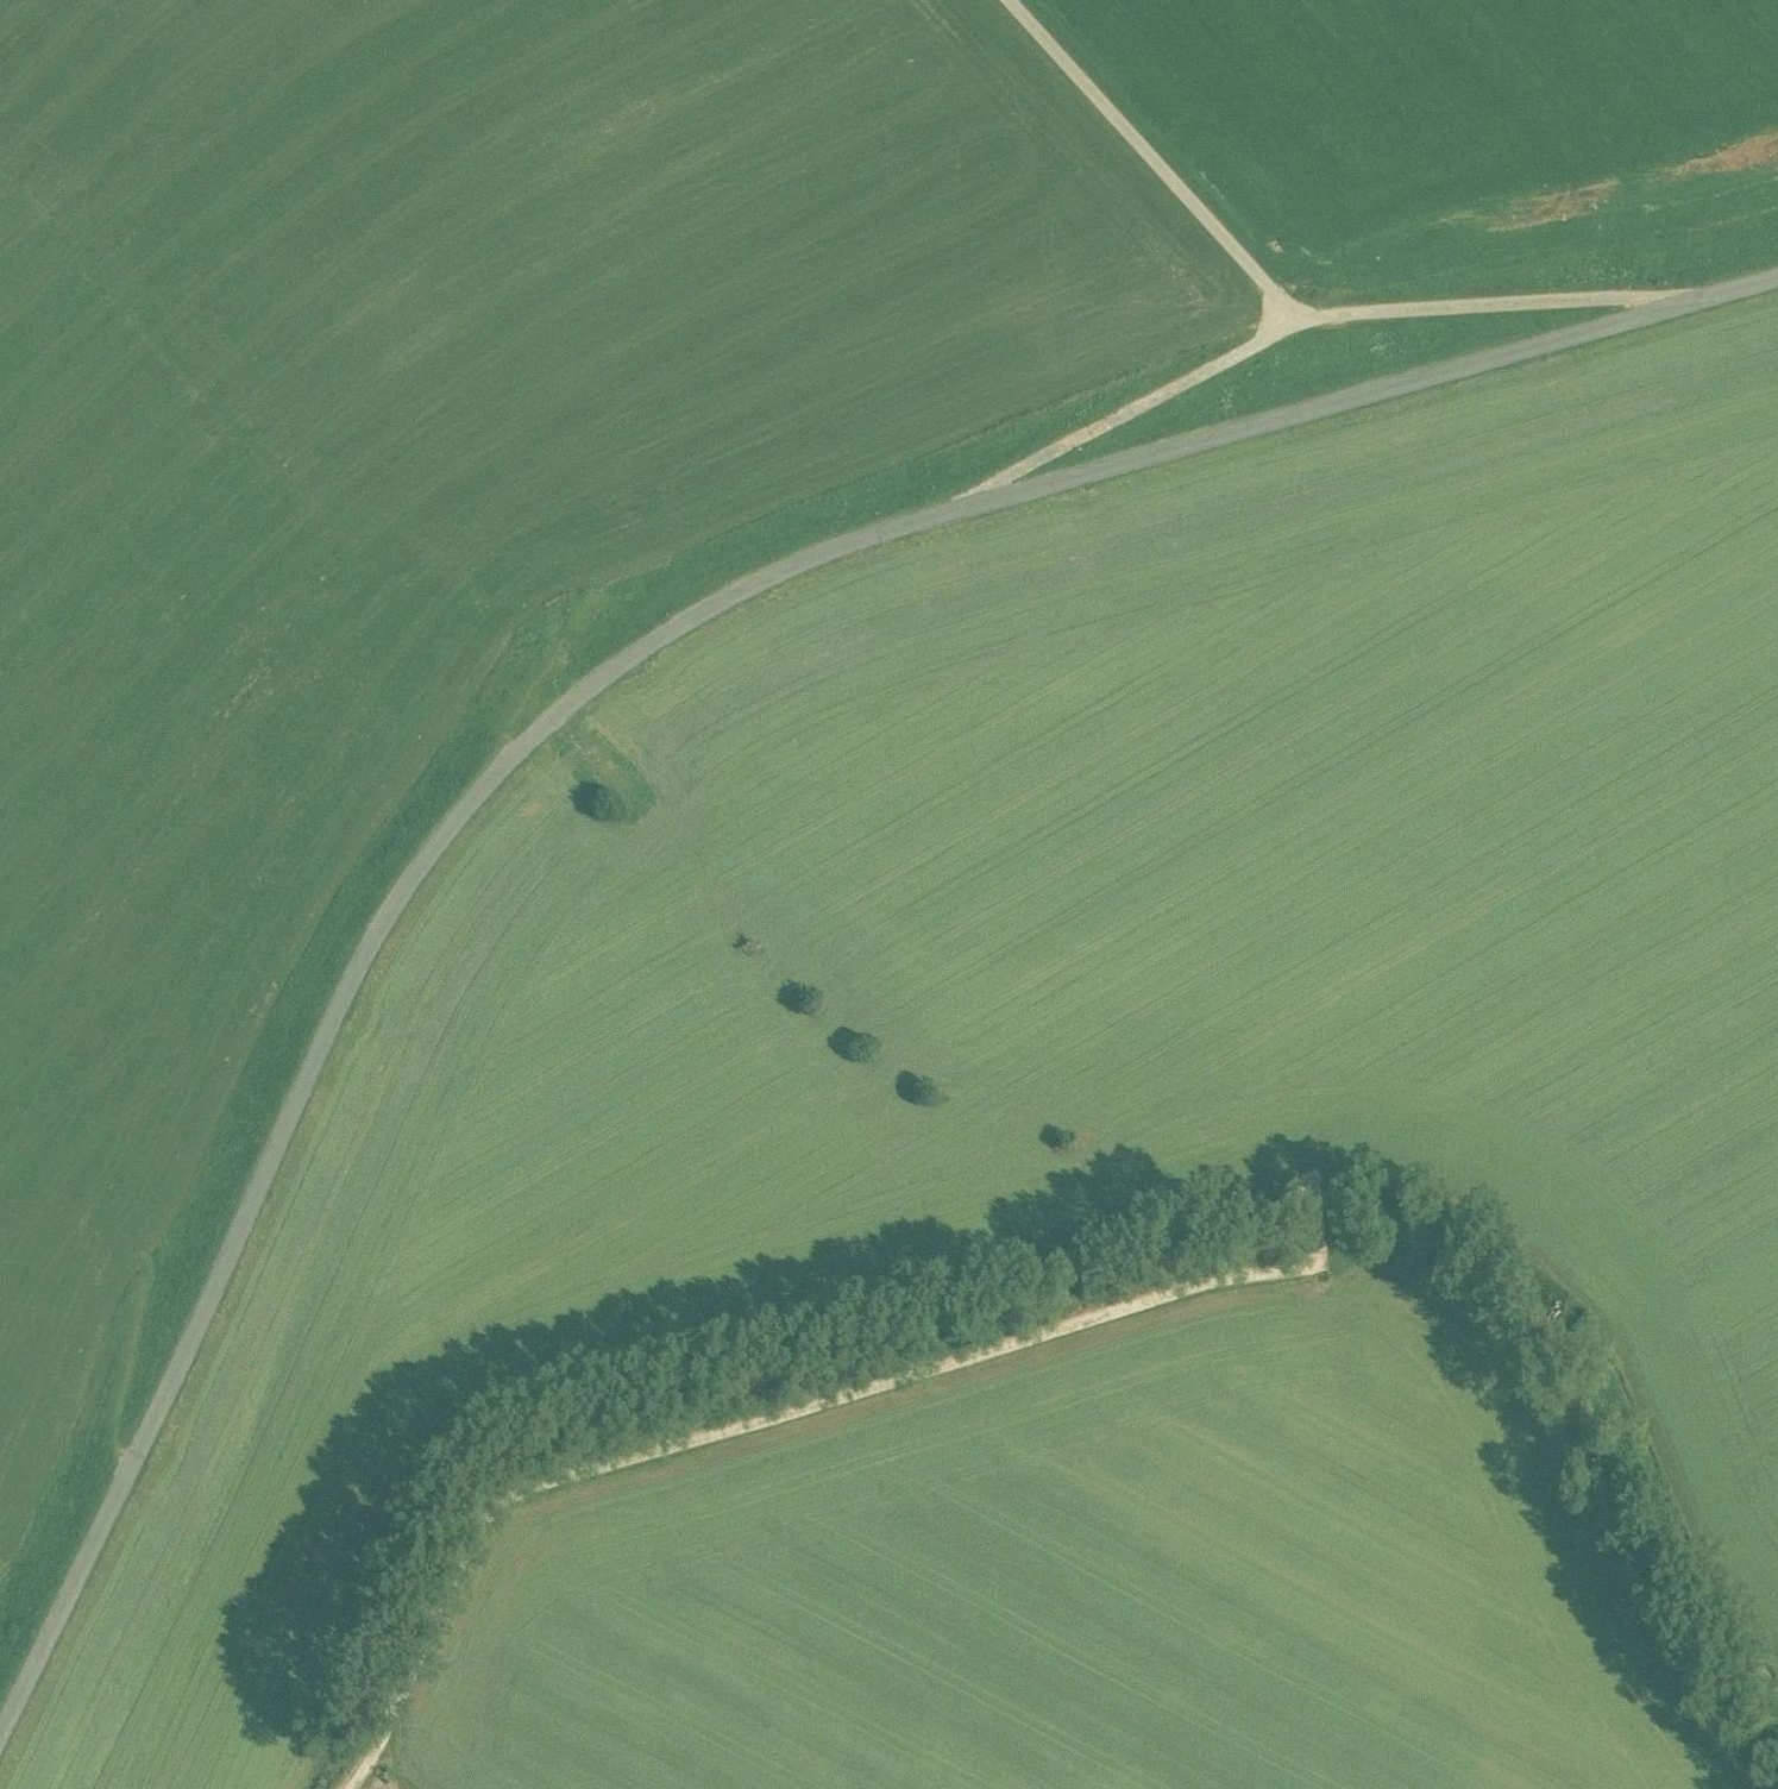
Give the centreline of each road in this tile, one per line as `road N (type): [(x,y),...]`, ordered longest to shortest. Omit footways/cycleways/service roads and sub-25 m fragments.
road 1 (unclassified): [(0,1740),(213,1304),(356,977),(404,891),(517,755),(630,665),(767,583),(959,513)]
road 2 (track): [(356,1788),(385,1751),(494,1502),(1180,1293),(1324,1262)]
road 3 (unclassified): [(959,513),(1678,301)]
road 4 (track): [(218,656),(239,621),(302,589),(368,580),(425,588),(486,639),(545,621),(576,643),(517,755)]
road 5 (unclassified): [(1294,323),(1001,0)]
road 6 (unclassified): [(959,513),(1294,323)]
road 7 (unclassified): [(1294,323),(1678,301)]
road 8 (track): [(643,813),(557,724)]

